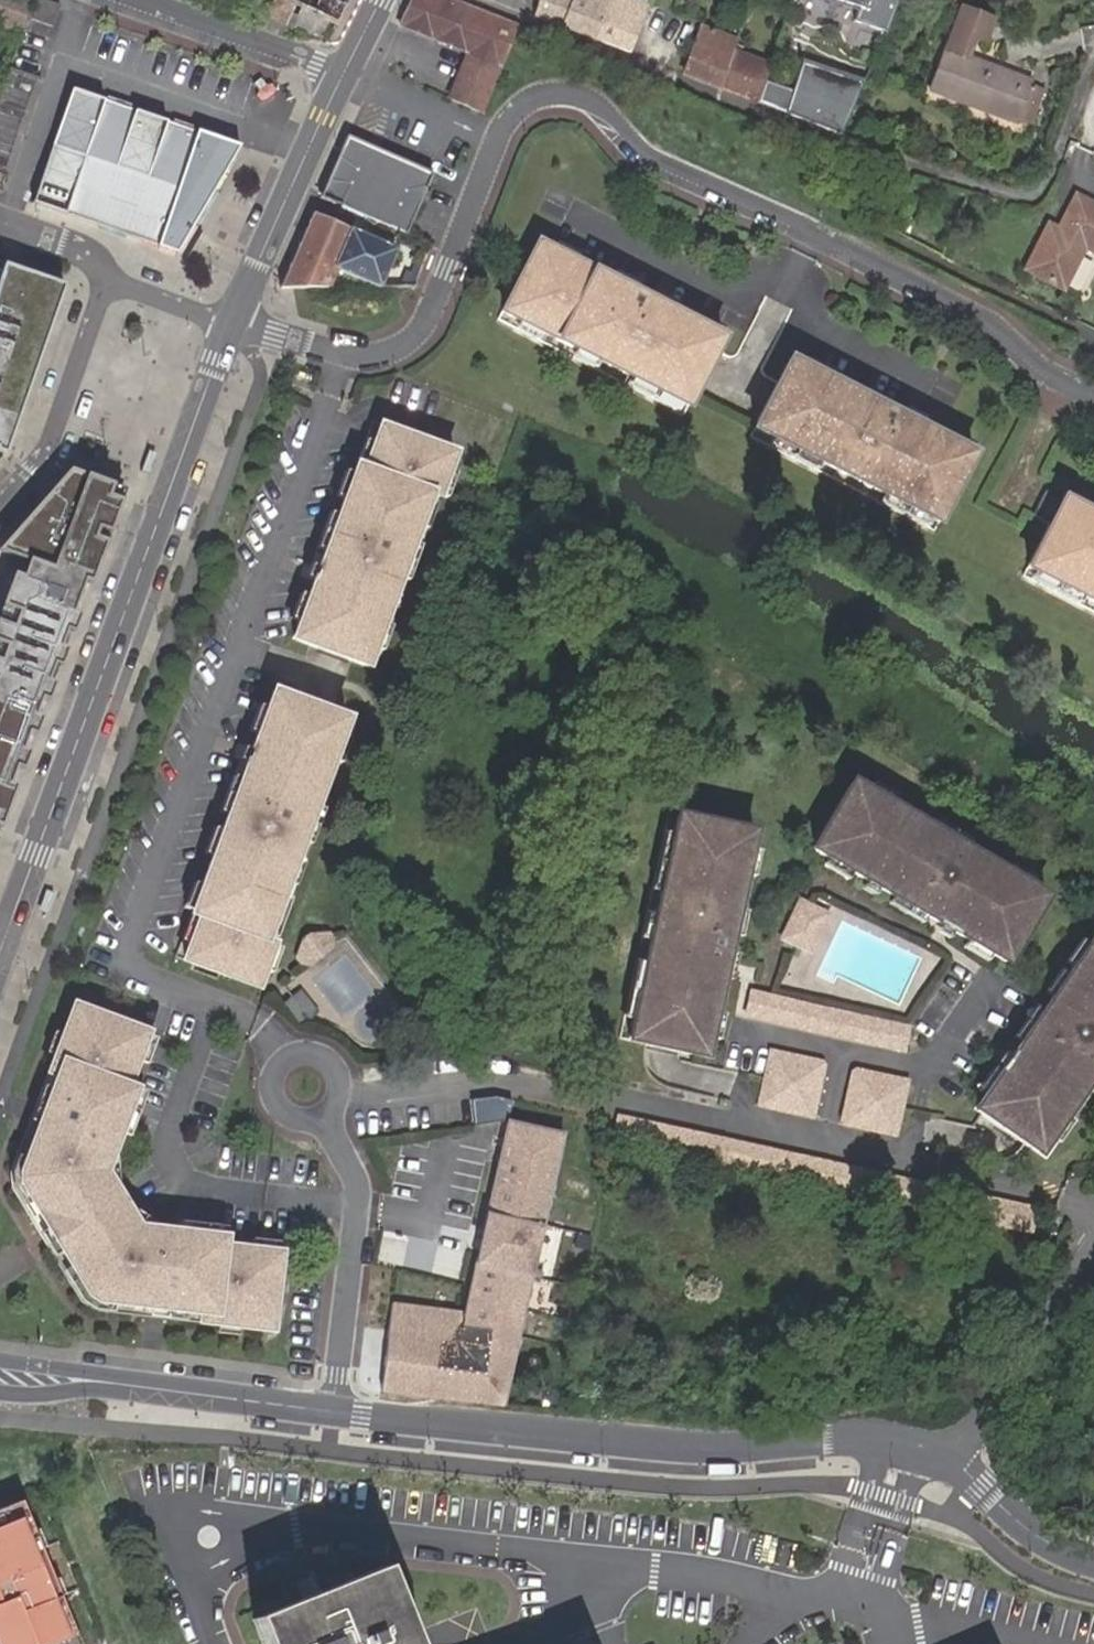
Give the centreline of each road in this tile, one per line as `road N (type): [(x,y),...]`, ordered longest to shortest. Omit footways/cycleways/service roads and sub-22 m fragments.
road 1 (residential): [(232,324),(361,356),(410,340),(440,291),(506,122),(541,92),(558,90),(596,102),(646,150),(966,303),(1036,358),(1093,390)]
road 2 (secondary): [(232,324),(0,957)]
road 3 (residential): [(335,1410),(711,1447),(948,1422)]
road 4 (residential): [(0,1376),(335,1410)]
road 5 (residential): [(335,1410),(358,1192),(326,1112)]
road 6 (secondary): [(345,73),(232,324)]
road 7 (residential): [(0,505),(46,453),(106,280)]
road 8 (residential): [(345,73),(141,0)]
road 9 (residential): [(948,1422),(1006,1523),(1093,1570)]
road 10 (residential): [(1093,1273),(1012,1379),(948,1422)]
road 11 (residential): [(326,1112),(337,1076),(313,1055),(283,1064),(274,1083),(279,1104)]
road 12 (residential): [(106,280),(232,324)]
road 13 (residential): [(0,221),(77,248),(106,280)]

